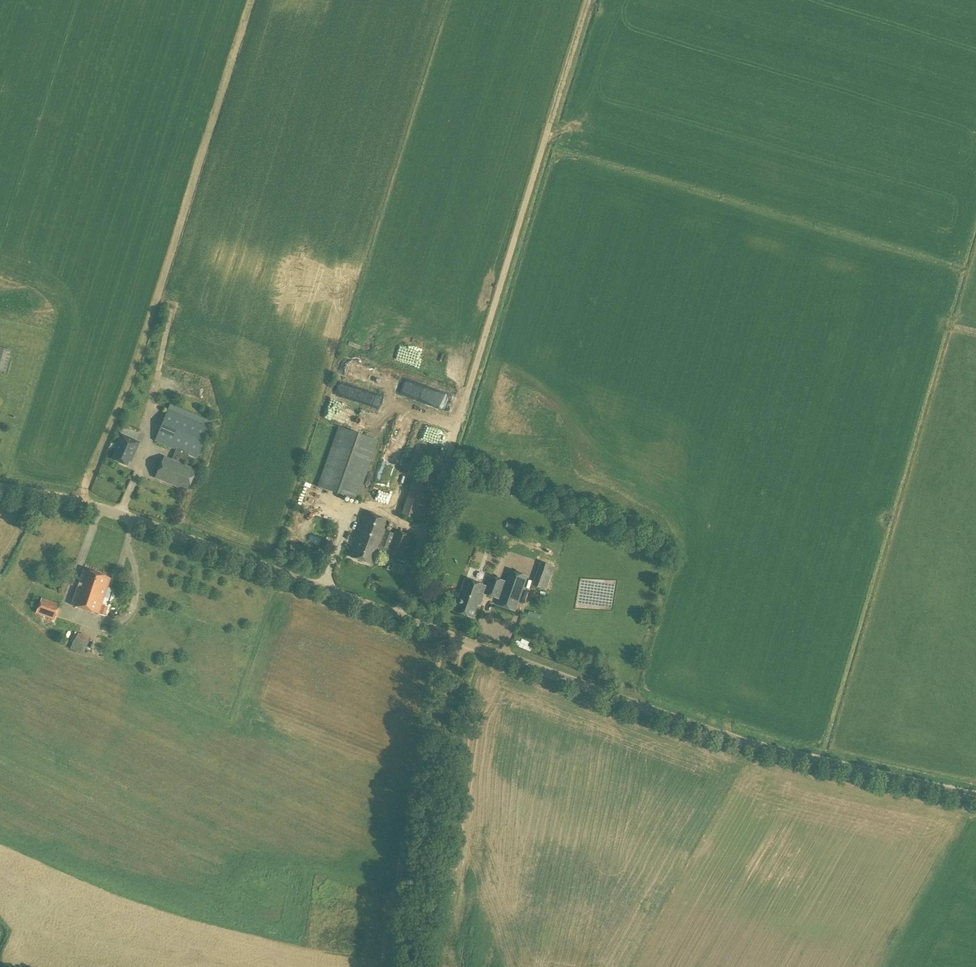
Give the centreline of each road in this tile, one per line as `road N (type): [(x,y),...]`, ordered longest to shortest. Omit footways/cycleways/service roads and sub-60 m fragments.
road 1 (unclassified): [(975,799),(758,749),(120,515),(0,489)]
road 2 (track): [(588,0),(398,616)]
road 3 (track): [(413,966),(463,642)]

